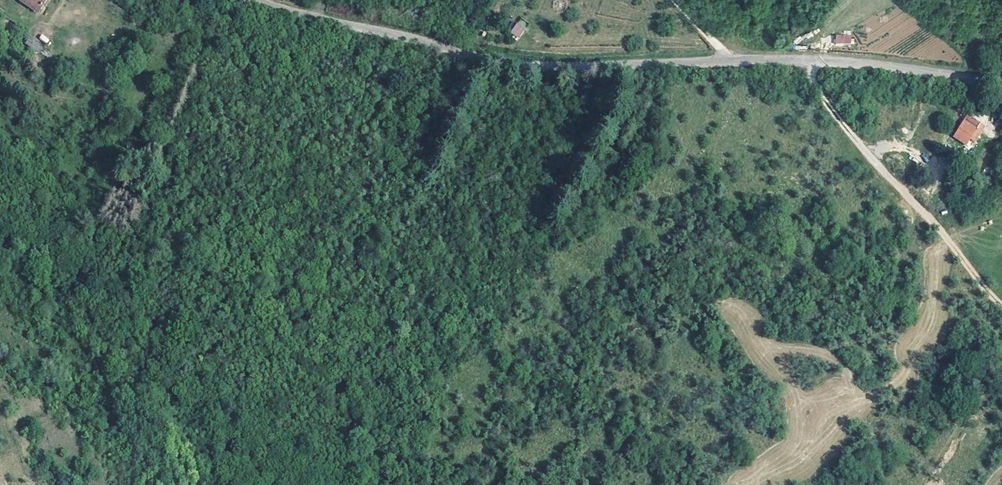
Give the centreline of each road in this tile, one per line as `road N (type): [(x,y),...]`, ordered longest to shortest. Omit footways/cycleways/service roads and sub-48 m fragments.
road 1 (unclassified): [(256,0),(539,65),(805,60),(1001,84)]
road 2 (track): [(805,60),(838,120),(1001,306)]

